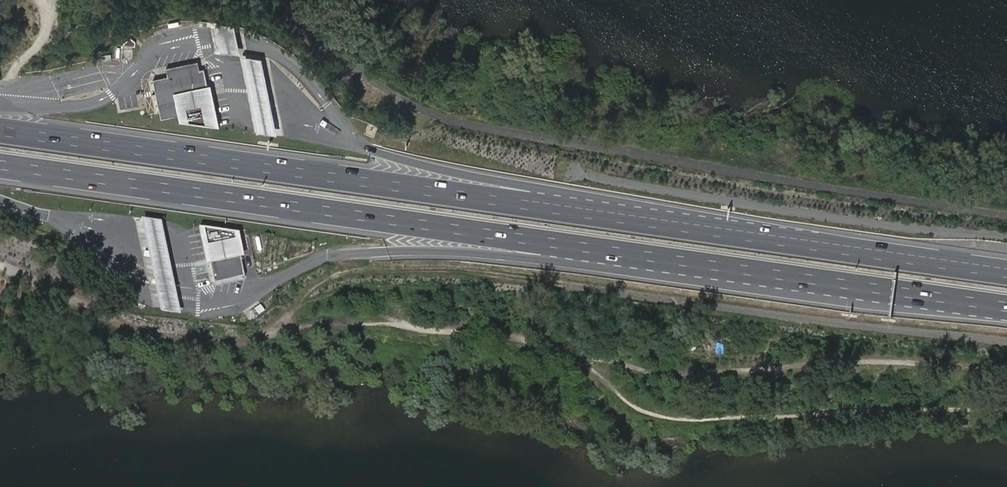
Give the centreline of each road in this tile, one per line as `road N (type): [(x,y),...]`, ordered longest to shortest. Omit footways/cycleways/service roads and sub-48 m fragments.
road 1 (motorway): [(0,165),(724,267)]
road 2 (motorway): [(564,205),(0,130)]
road 3 (motorway): [(1006,271),(564,205)]
road 4 (motorway): [(308,265),(349,253),(431,250),(724,267)]
road 5 (motorway): [(724,267),(1006,307)]
road 6 (motorway): [(564,205),(530,188),(364,144)]

